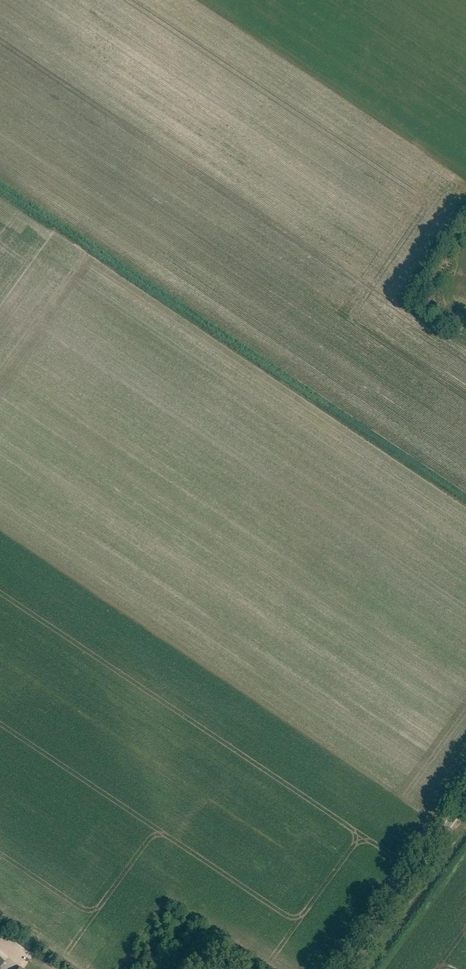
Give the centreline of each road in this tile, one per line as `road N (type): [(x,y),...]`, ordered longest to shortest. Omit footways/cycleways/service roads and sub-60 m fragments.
road 1 (unclassified): [(339,968),(465,797)]

